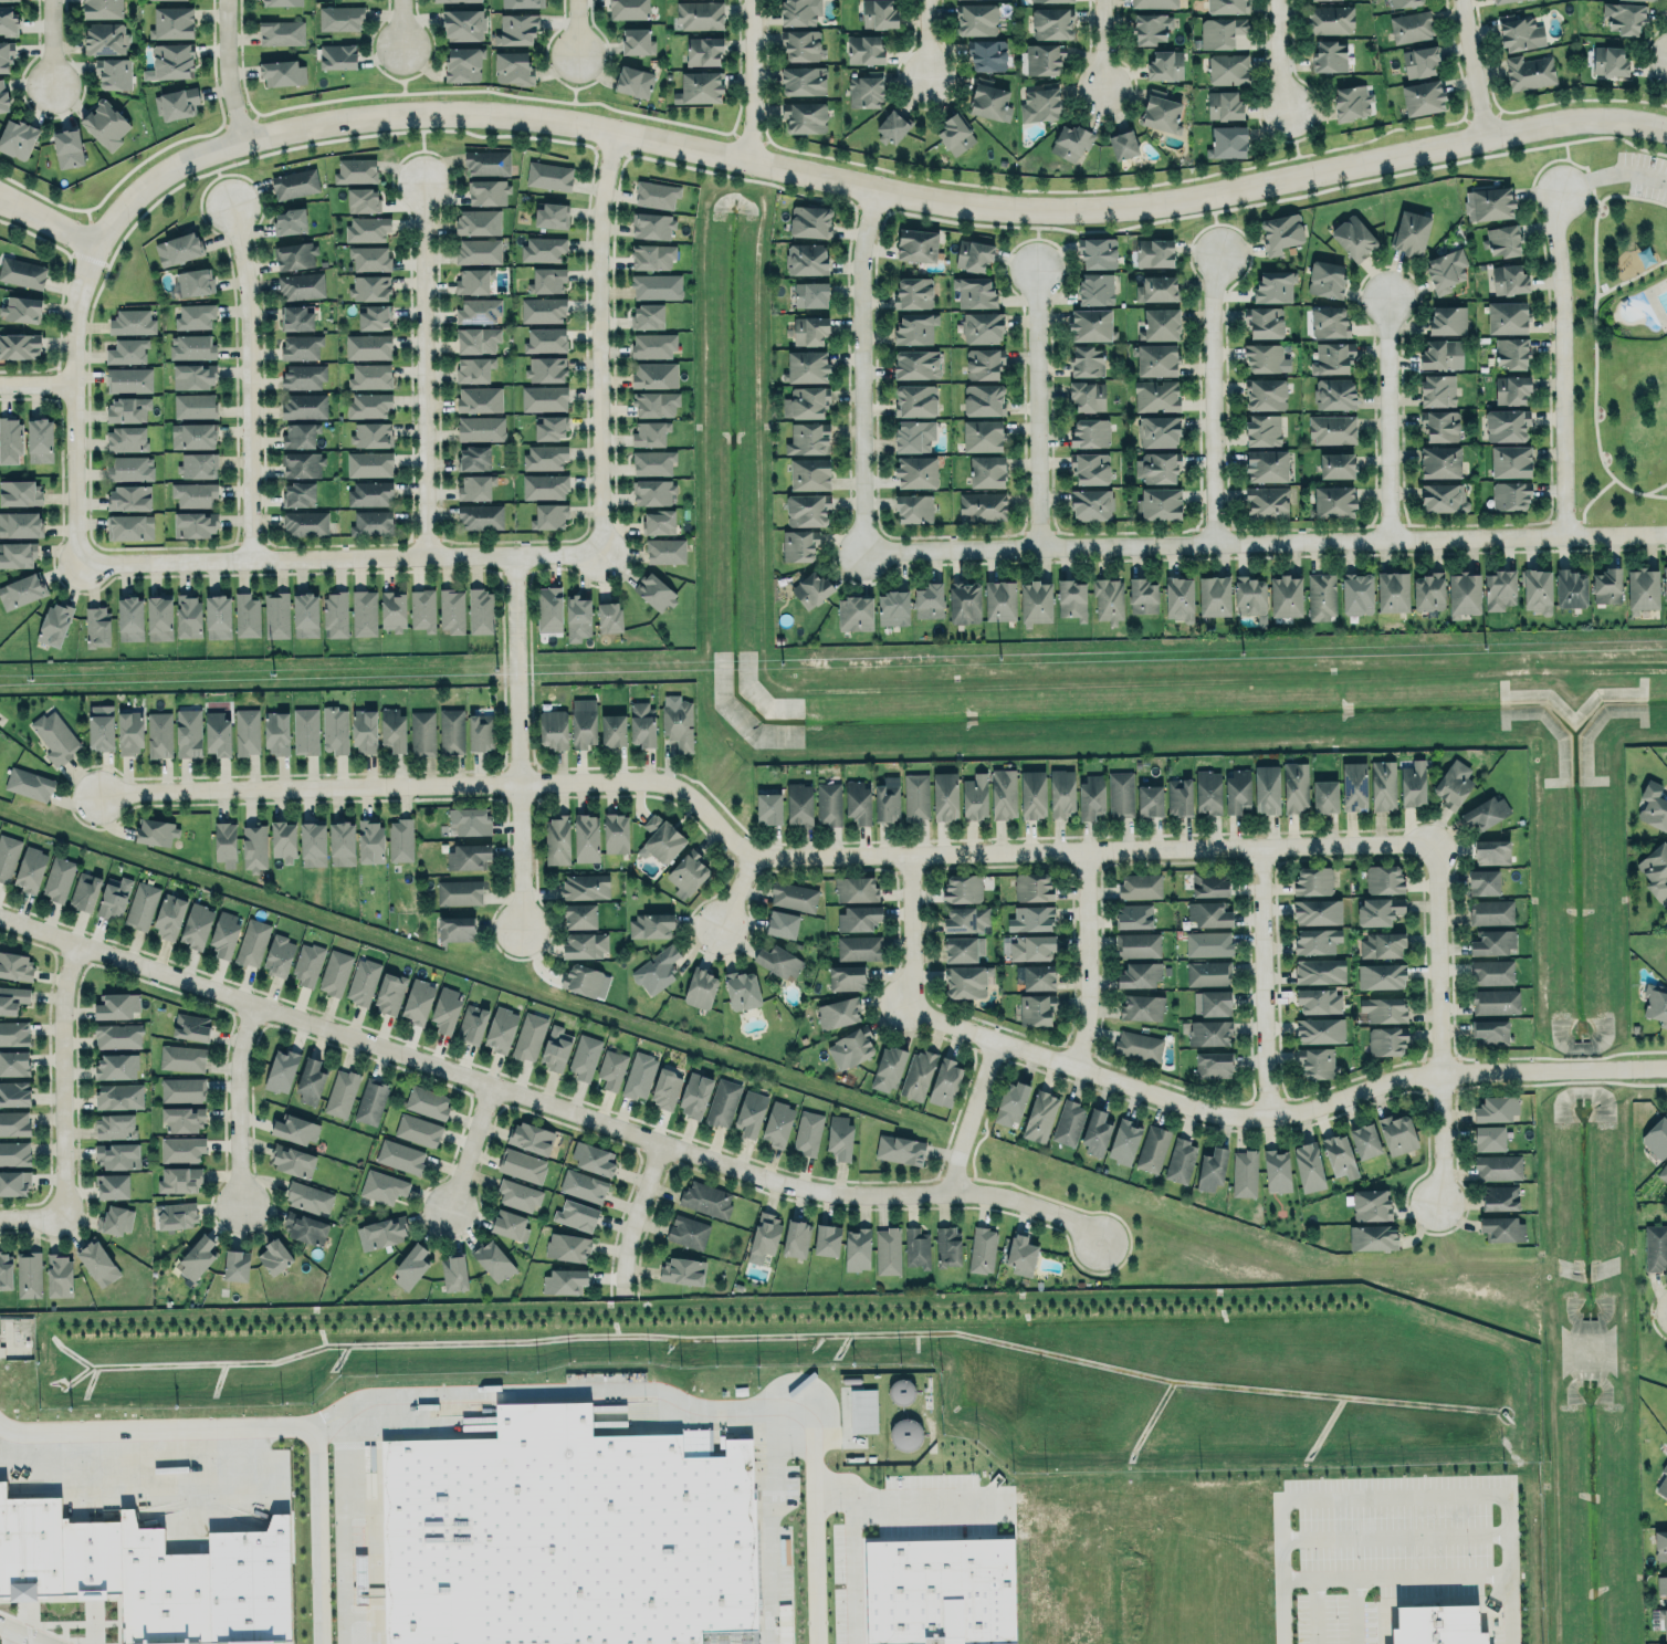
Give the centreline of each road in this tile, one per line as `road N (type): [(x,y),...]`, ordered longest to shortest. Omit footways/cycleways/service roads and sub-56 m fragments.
road 1 (tertiary): [(1666,131),(1617,121),(1561,122),(1208,196),(1062,212),(903,195),(569,123),(403,116),(191,158),(154,180),(97,250)]
road 2 (residential): [(0,916),(783,1183),(846,1195),(994,1194),(1078,1221),(1100,1238)]
road 3 (residential): [(862,552),(1666,535)]
road 4 (residential): [(1666,1068),(1441,1075),(1394,1080),(1271,1118),(1227,1116),(918,1012)]
road 5 (residential): [(754,856),(1438,844)]
road 6 (residential): [(98,793),(648,779),(675,786),(754,856)]
road 7 (residential): [(78,562),(602,552)]
road 8 (residential): [(602,552),(599,258),(616,133)]
road 9 (residential): [(523,934),(515,554)]
road 10 (residential): [(424,184),(429,555)]
road 11 (residential): [(877,188),(862,245),(862,552)]
road 12 (residential): [(1438,844),(1440,1201)]
road 13 (residential): [(234,207),(250,313),(251,558)]
road 14 (residential): [(1556,189),(1566,538)]
road 15 (residential): [(78,562),(75,323),(97,250)]
road 16 (residential): [(1223,258),(1212,297),(1213,544)]
road 17 (residential): [(64,1218),(63,1002),(76,942)]
road 18 (residential): [(1038,273),(1037,548)]
road 19 (residential): [(1271,1118),(1261,847)]
road 20 (residential): [(1386,297),(1387,541)]
road 21 (residential): [(1074,1066),(1091,1004),(1087,850)]
road 22 (residential): [(245,1207),(239,1077),(254,1003)]
road 23 (residential): [(955,1195),(958,1158),(998,1039)]
road 24 (residential): [(747,160),(749,0)]
road 25 (residential): [(626,1296),(630,1235),(659,1142)]
road 26 (residential): [(918,1012),(912,854)]
road 27 (residential): [(240,144),(226,65),(225,0)]
road 28 (residential): [(1463,0),(1485,136)]
road 29 (residential): [(452,1214),(493,1085)]

